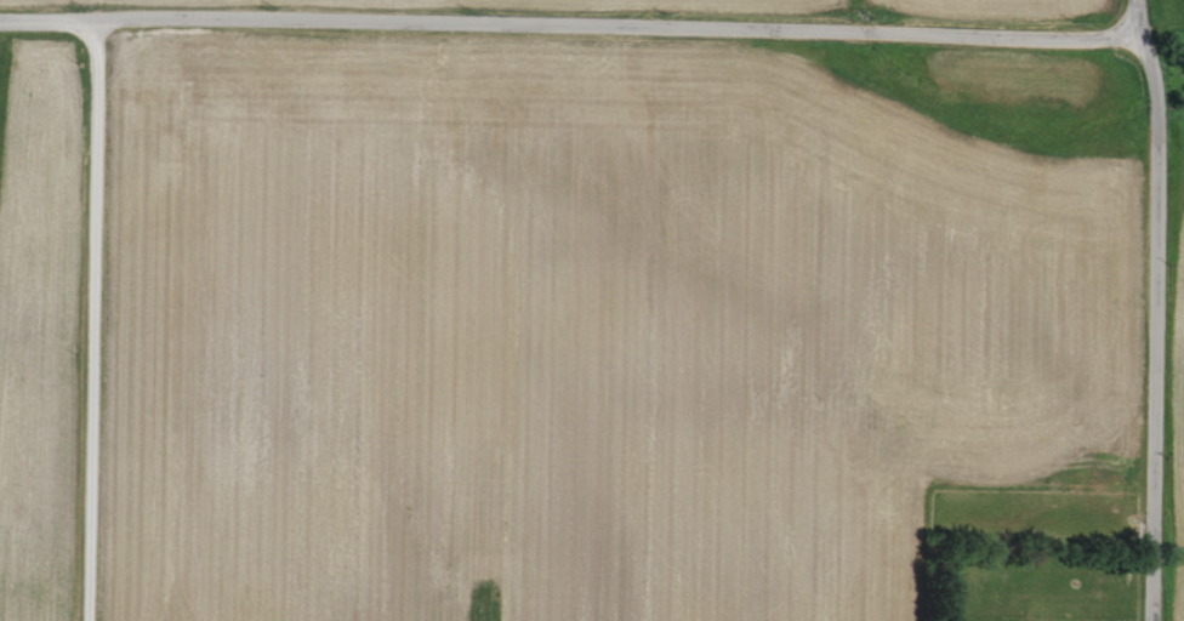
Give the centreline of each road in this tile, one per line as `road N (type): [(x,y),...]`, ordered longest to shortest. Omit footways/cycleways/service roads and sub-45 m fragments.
road 1 (residential): [(1127,34),(0,14)]
road 2 (residential): [(1151,620),(1156,108),(1145,52),(1127,34),(1128,0)]
road 3 (residential): [(71,620),(75,15)]

